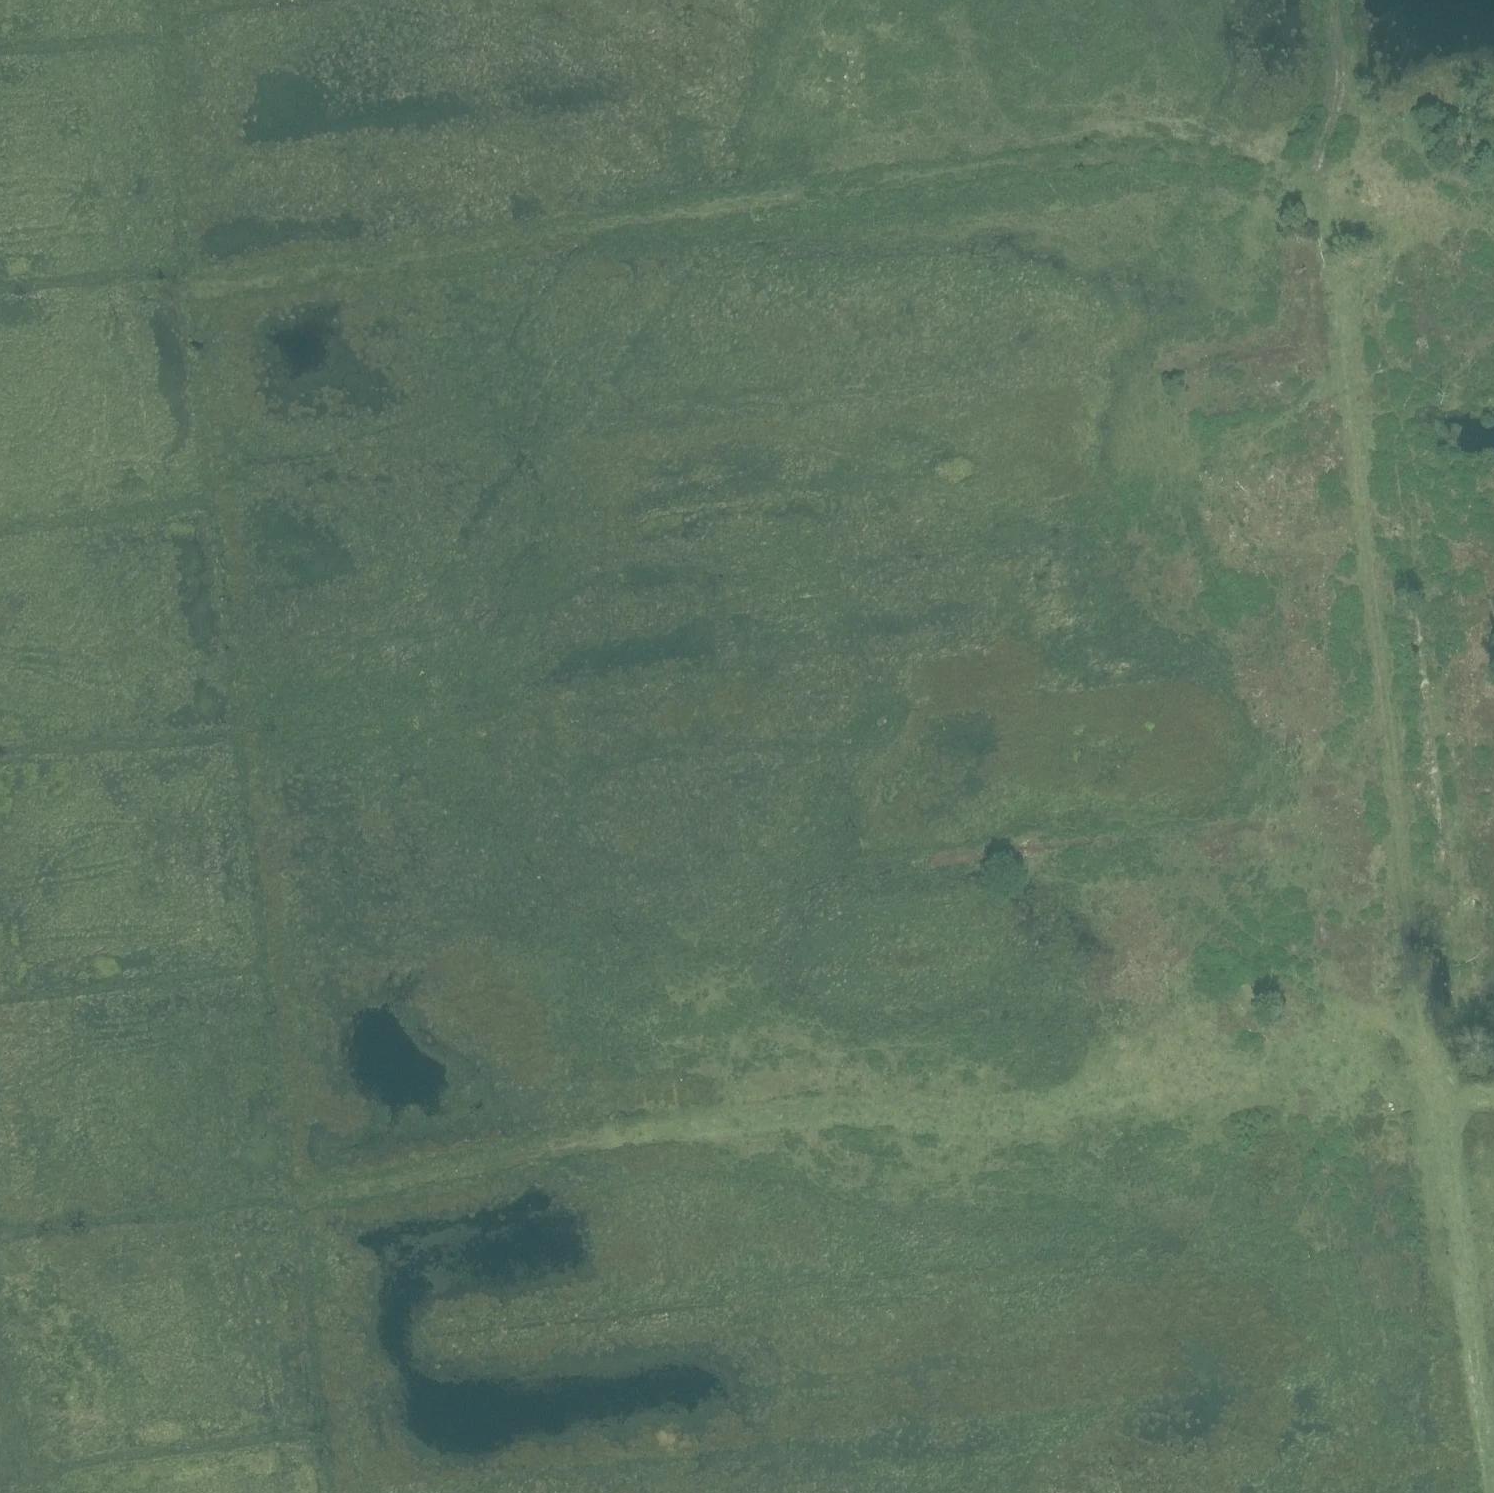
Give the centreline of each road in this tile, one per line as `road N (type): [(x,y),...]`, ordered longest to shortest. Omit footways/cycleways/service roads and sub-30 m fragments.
road 1 (track): [(1479,1492),(1434,1101),(1493,1094)]

